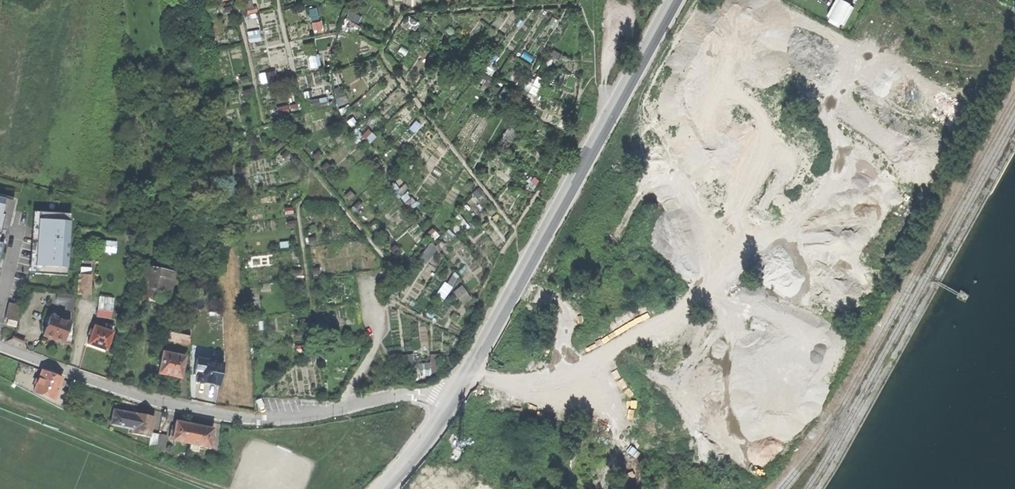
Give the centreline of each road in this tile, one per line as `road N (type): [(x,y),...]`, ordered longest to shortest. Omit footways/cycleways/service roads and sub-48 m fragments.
road 1 (residential): [(451,402),(411,394),(311,417),(255,420),(153,401),(0,348)]
road 2 (unclassified): [(451,402),(674,0)]

